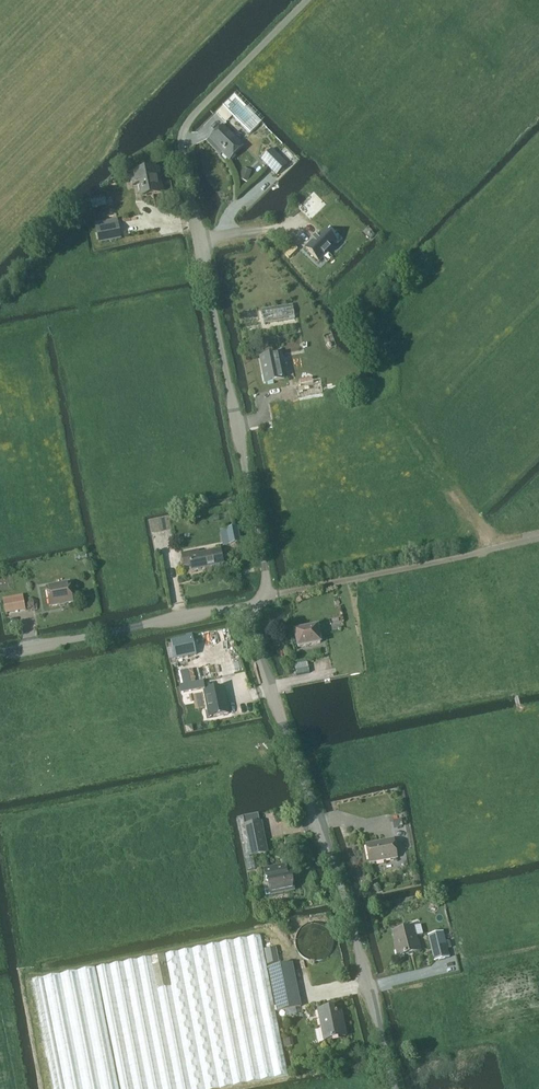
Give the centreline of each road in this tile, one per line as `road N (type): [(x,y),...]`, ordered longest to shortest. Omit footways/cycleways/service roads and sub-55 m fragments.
road 1 (unclassified): [(245,604),(266,594),(268,579),(181,141),(191,116),(306,0)]
road 2 (unclassified): [(396,1088),(355,932),(245,604)]
road 3 (unclassified): [(0,651),(245,604)]

